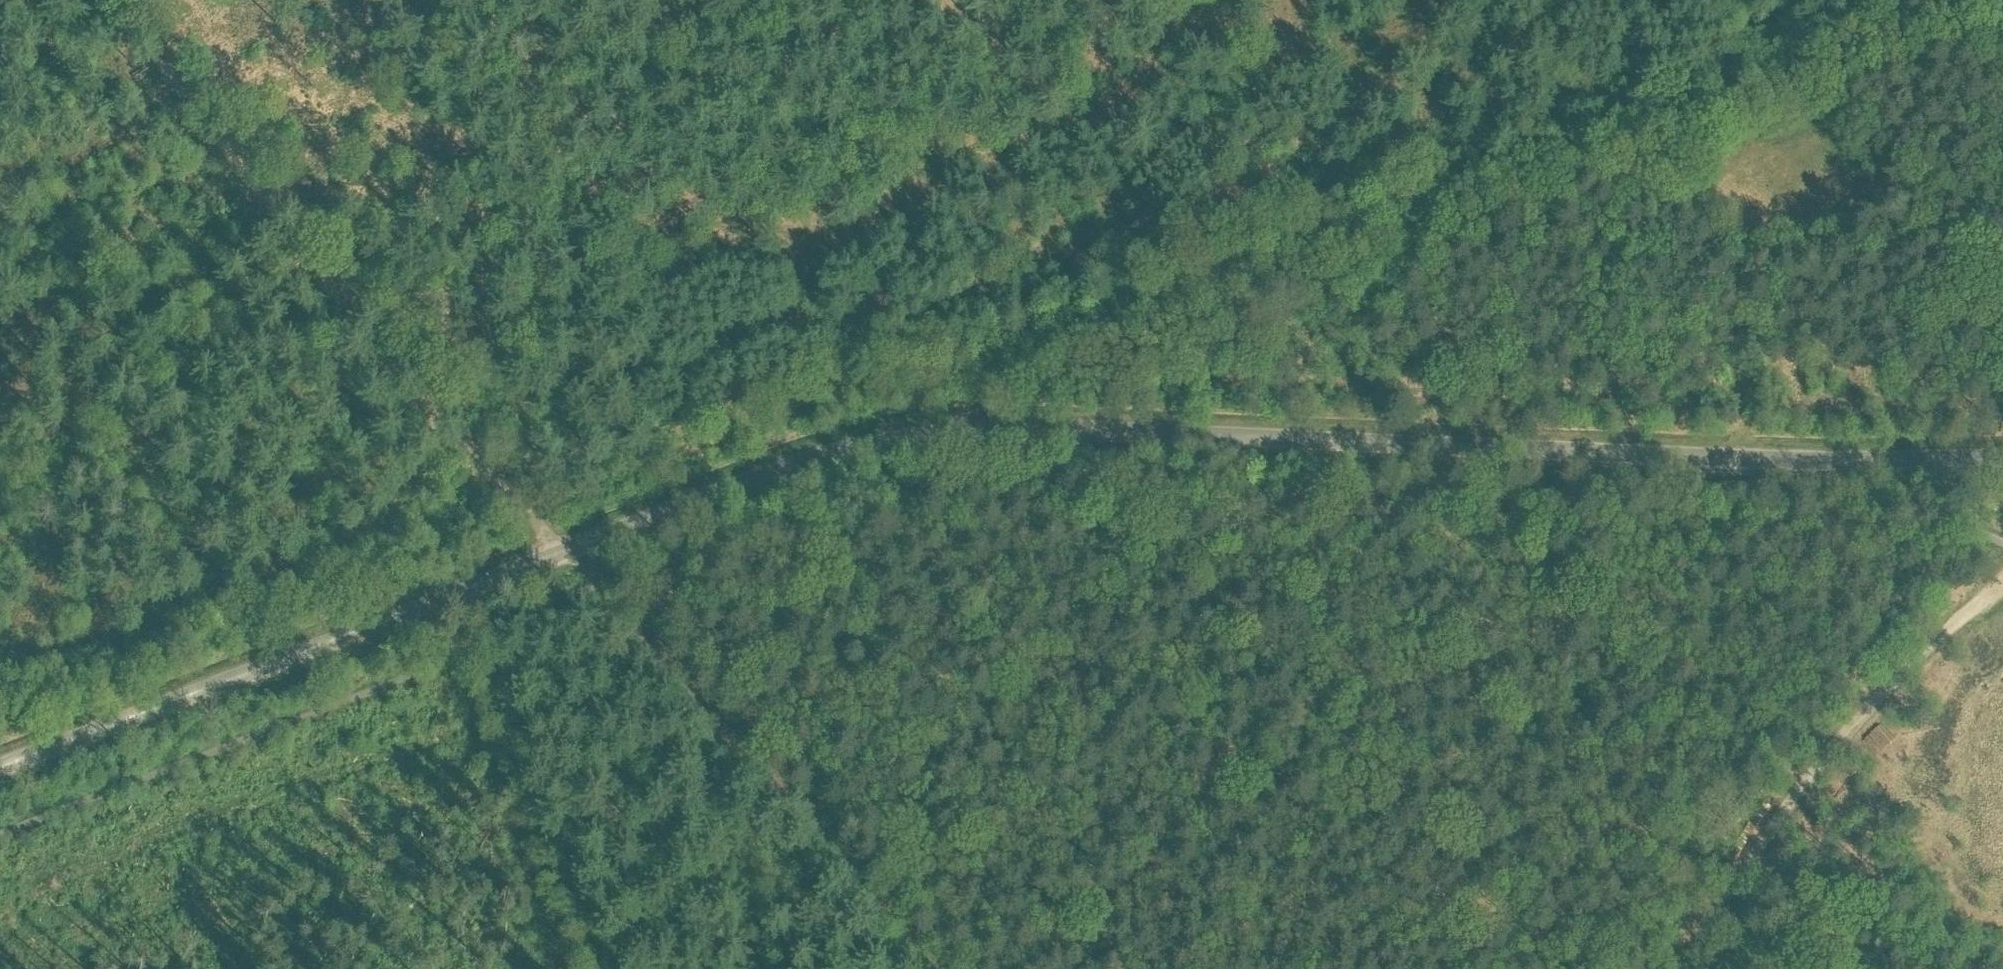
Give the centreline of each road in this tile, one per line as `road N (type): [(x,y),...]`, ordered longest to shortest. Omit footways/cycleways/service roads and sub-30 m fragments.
road 1 (tertiary): [(0,768),(559,553),(818,459),(887,442),(1084,431),(1832,462),(2002,460)]
road 2 (track): [(2002,583),(1907,668),(1797,795),(1735,880),(1691,968)]

